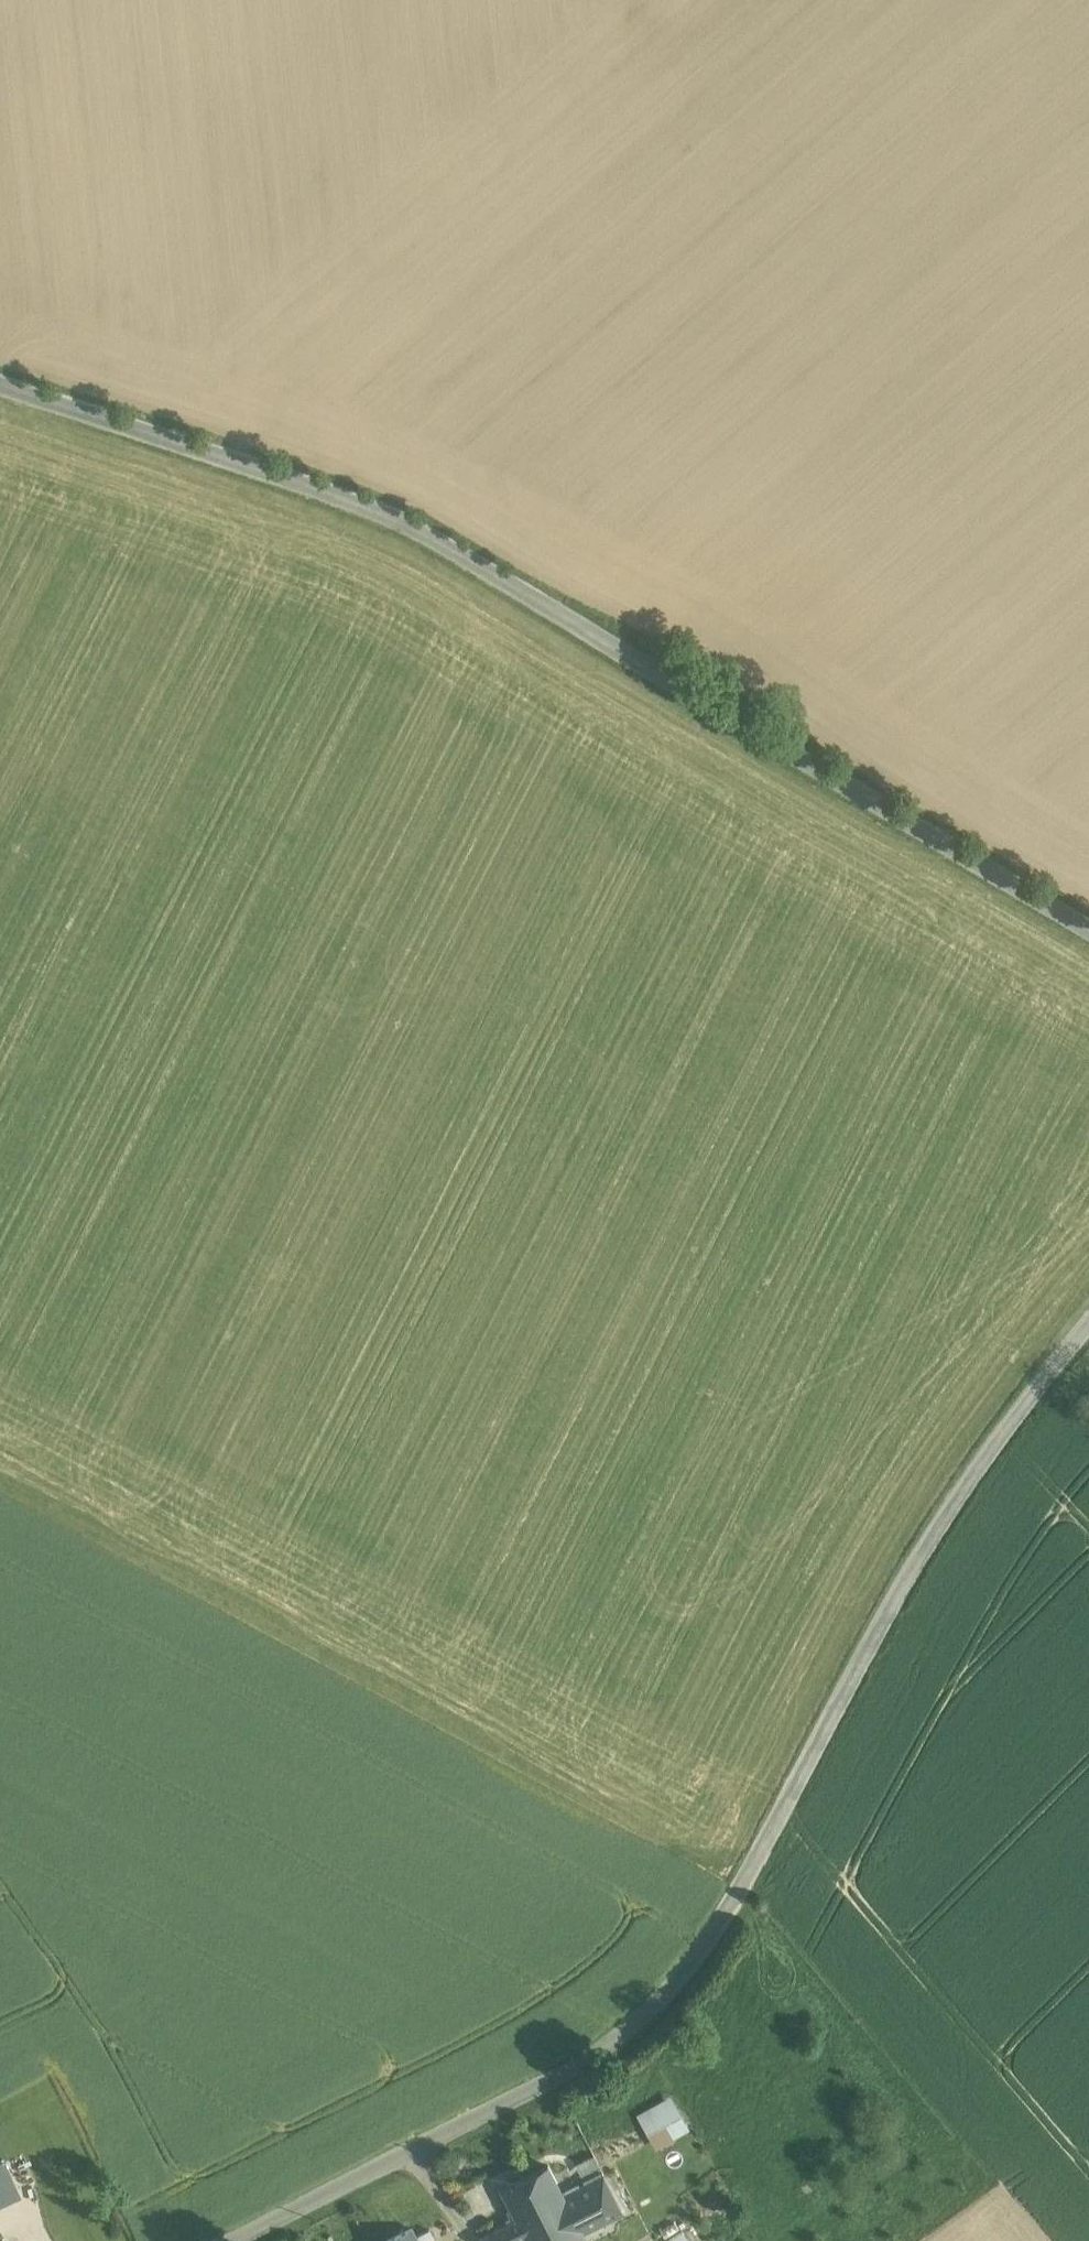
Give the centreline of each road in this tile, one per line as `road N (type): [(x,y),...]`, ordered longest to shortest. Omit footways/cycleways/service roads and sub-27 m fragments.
road 1 (unclassified): [(248,2240),(561,2083),(654,2016),(740,1900),(981,1471),(1088,1330)]
road 2 (tertiary): [(0,385),(345,500),(428,536),(1088,931)]

